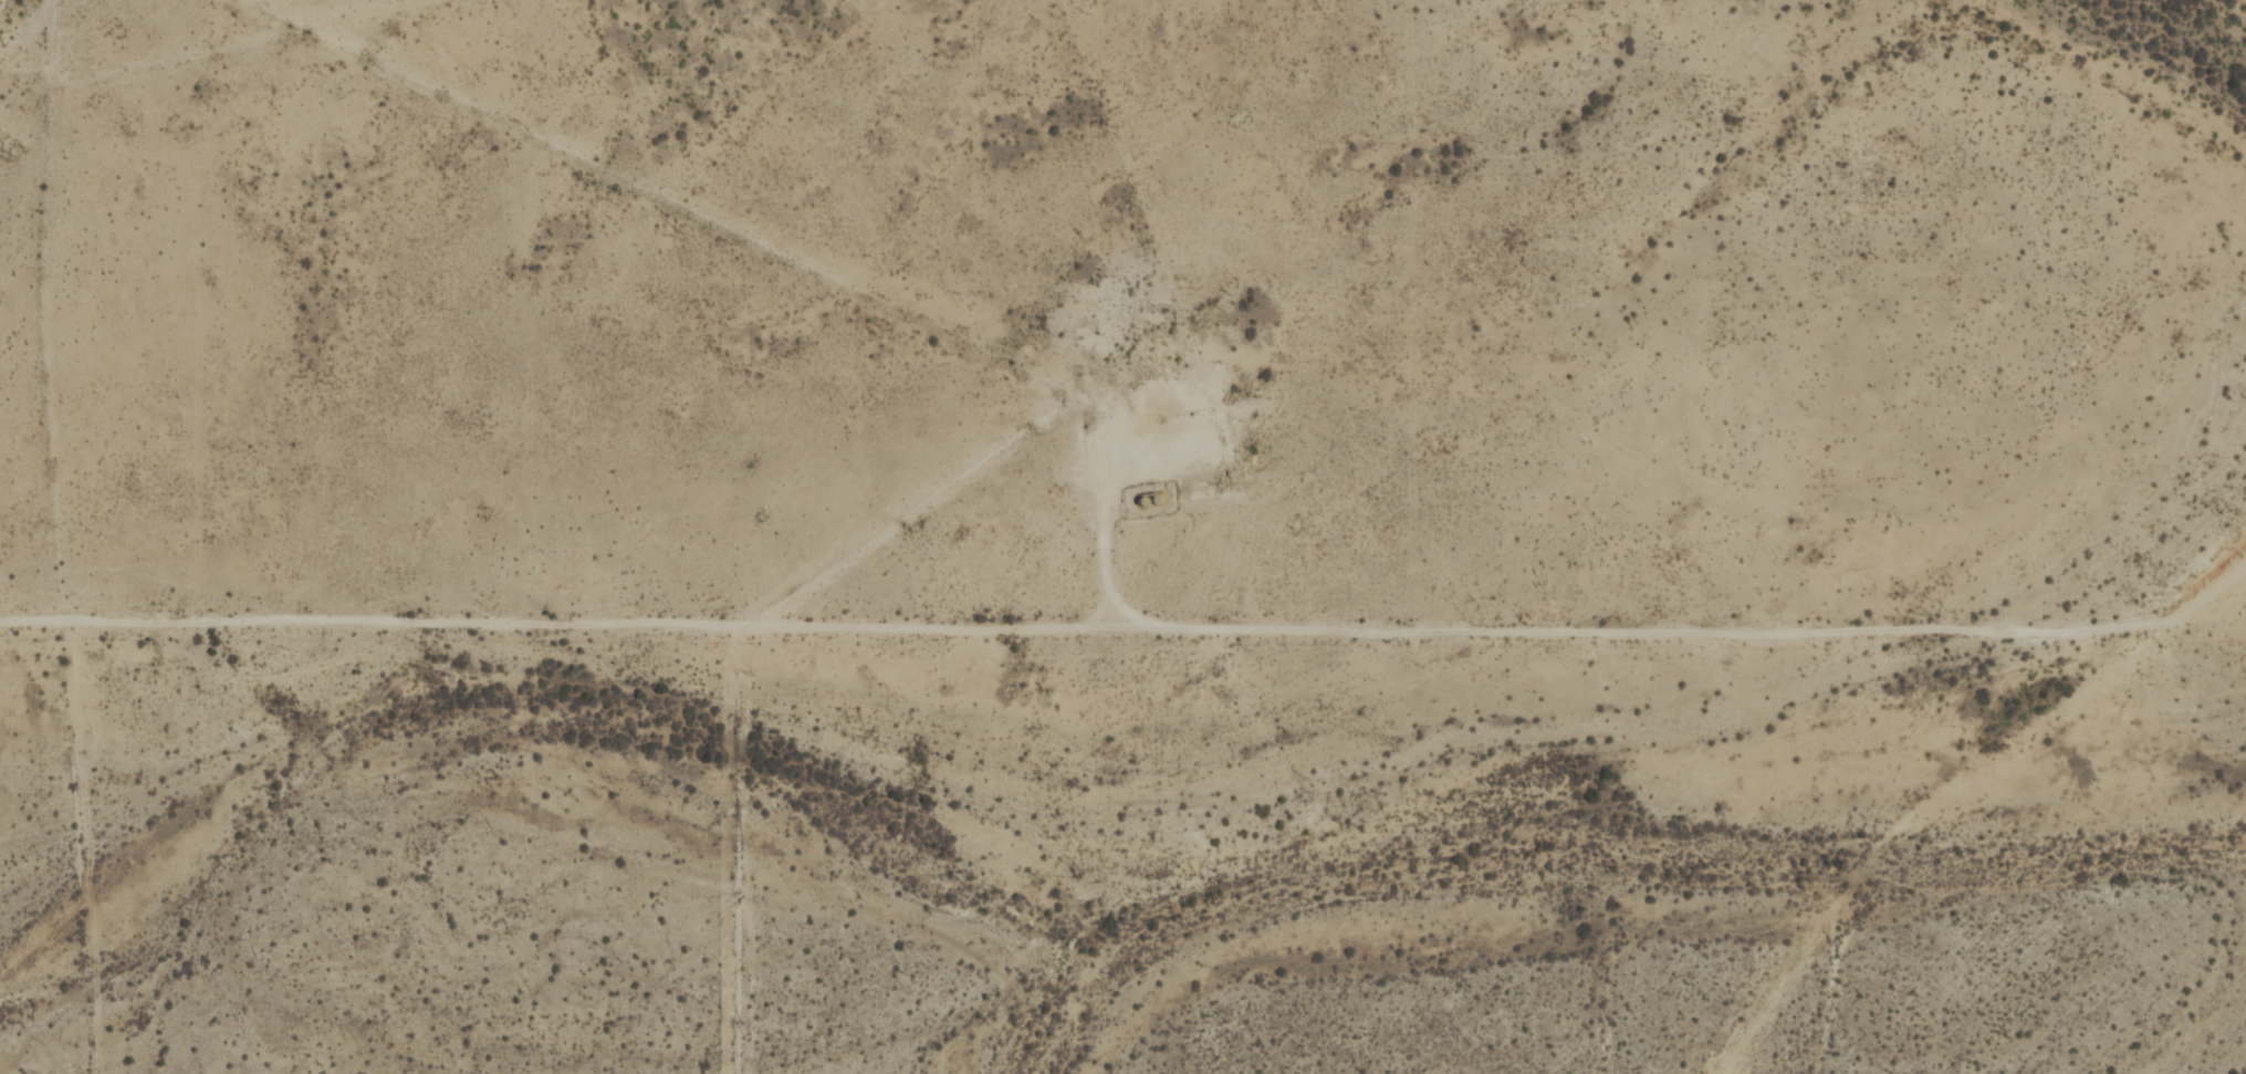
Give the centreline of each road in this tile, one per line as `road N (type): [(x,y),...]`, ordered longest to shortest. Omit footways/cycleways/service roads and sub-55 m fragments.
road 1 (residential): [(2245,568),(2184,617),(2096,629),(0,617)]
road 2 (track): [(1723,1073),(1888,835),(2184,617)]
road 3 (track): [(1164,439),(1106,483),(1106,626)]

